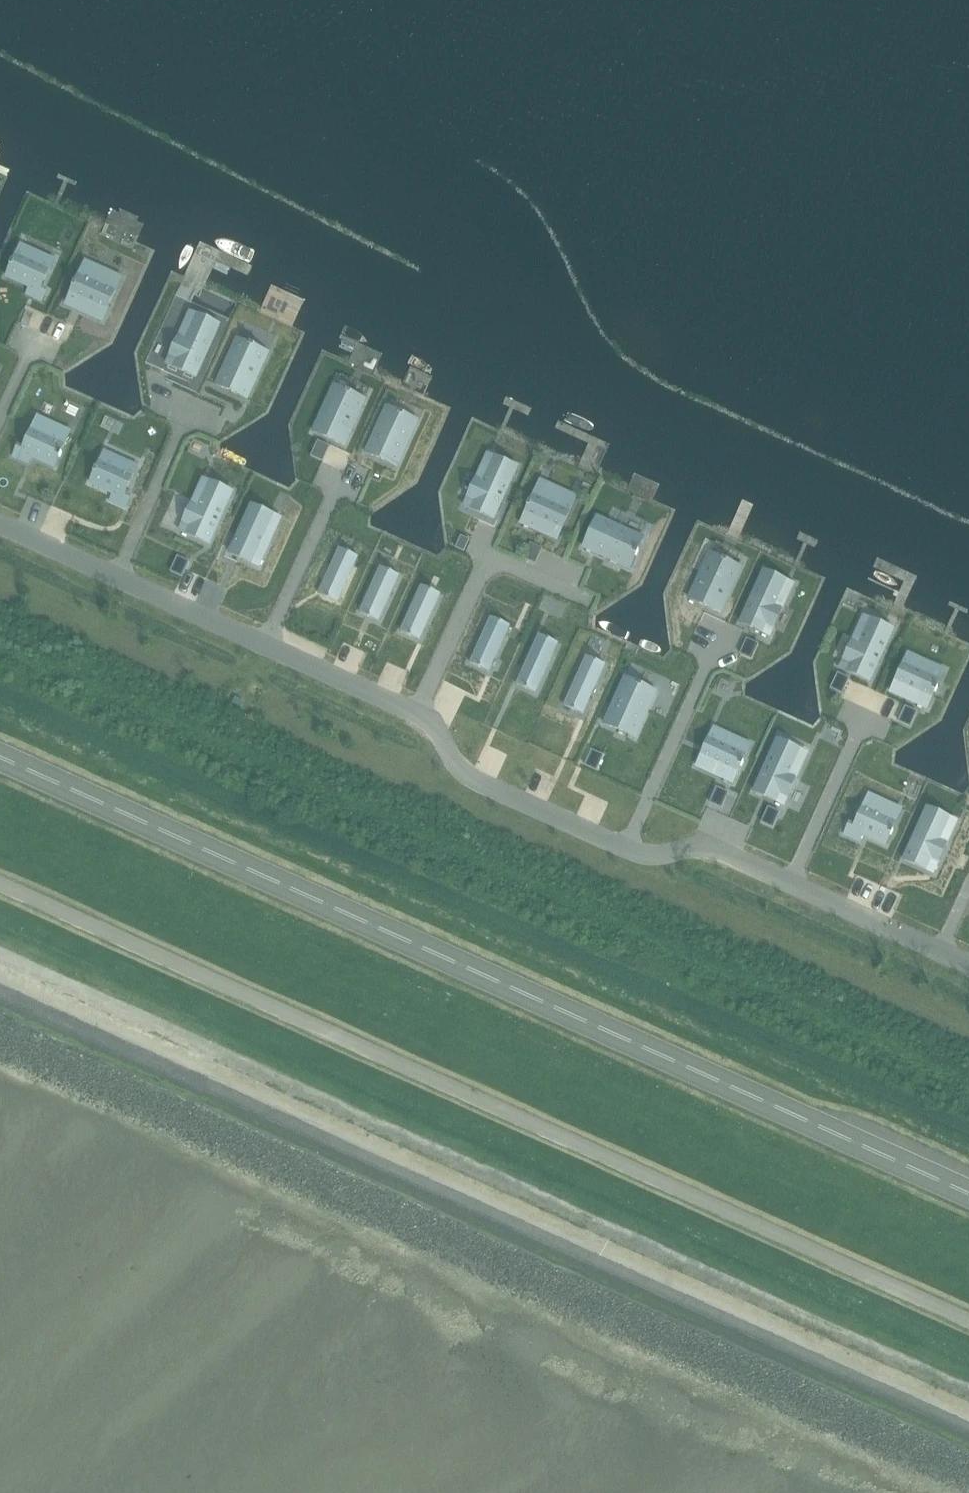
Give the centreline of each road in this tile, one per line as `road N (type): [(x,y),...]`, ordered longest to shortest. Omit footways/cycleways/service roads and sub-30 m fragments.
road 1 (unclassified): [(968,1307),(655,1175),(434,1064),(0,871)]
road 2 (trunk): [(968,1190),(0,754)]

